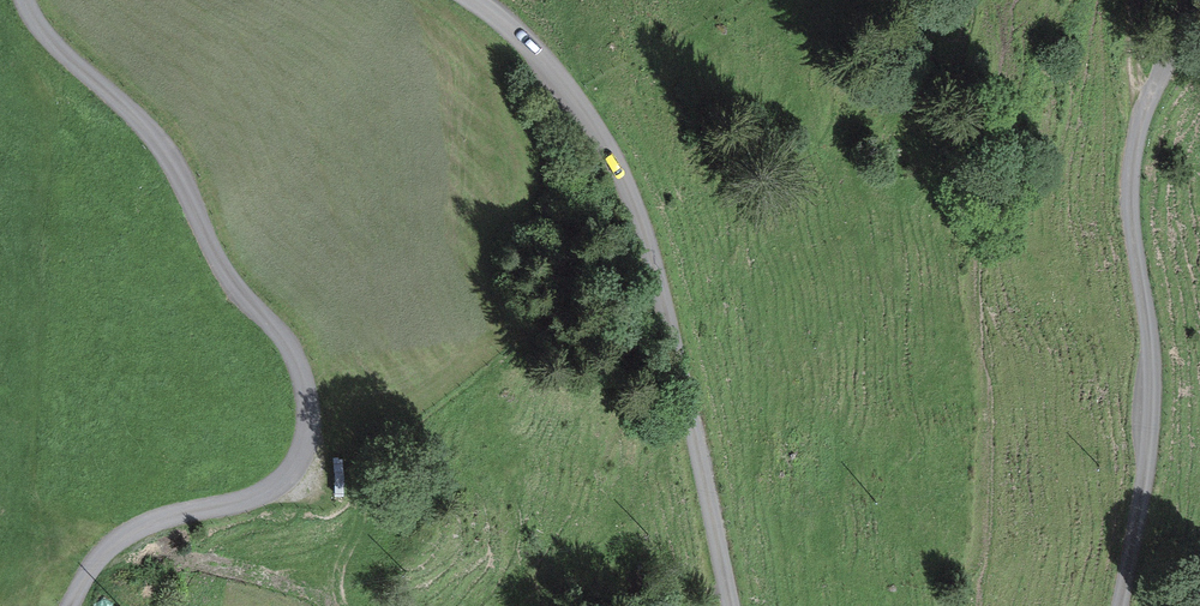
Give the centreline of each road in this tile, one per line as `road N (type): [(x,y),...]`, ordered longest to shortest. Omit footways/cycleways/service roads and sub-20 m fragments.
road 1 (track): [(71,605),(127,533),(274,487),(295,464),(308,411),(293,353),(224,271),(173,163),(54,44),(26,0)]
road 2 (track): [(472,0),(517,35),(599,130),(637,205),(732,605)]
road 3 (track): [(1121,605),(1147,464),(1150,363),(1131,173),(1140,122),(1192,0)]

